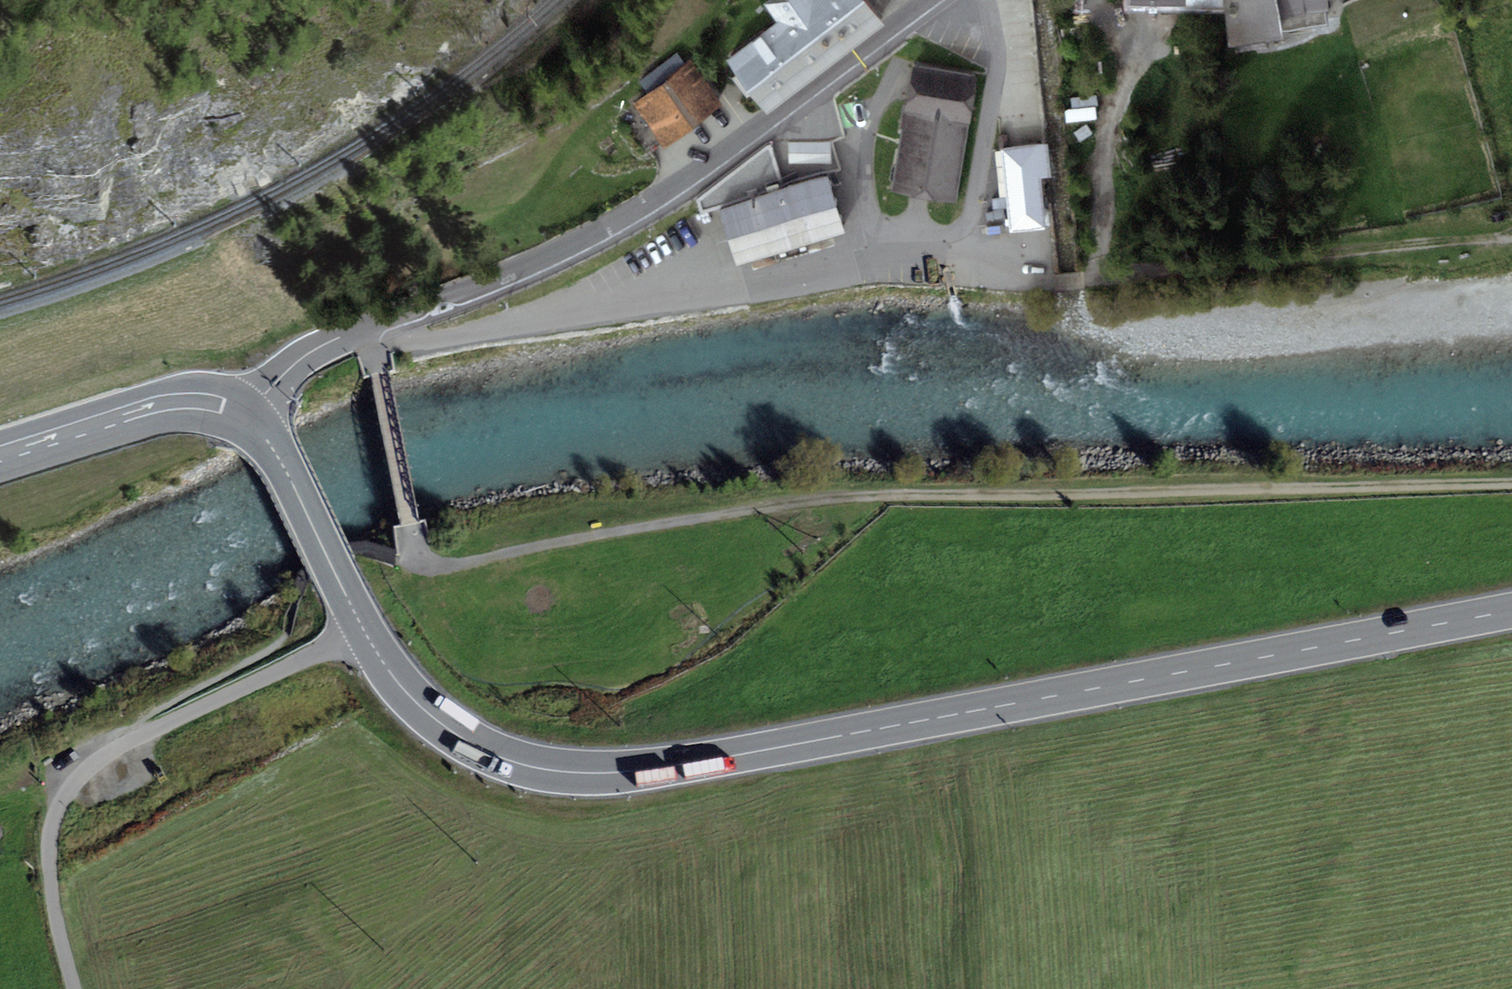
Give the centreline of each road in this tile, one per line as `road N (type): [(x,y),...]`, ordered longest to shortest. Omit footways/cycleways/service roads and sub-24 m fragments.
road 1 (primary): [(1511,610),(698,762),(600,772),(529,766),(444,728),(403,687),(365,630),(273,445),(246,416)]
road 2 (track): [(418,563),(455,563),(839,497),(1511,484)]
road 3 (tertiary): [(246,416),(321,346),(548,258),(705,173),(936,0)]
road 4 (track): [(84,773),(103,740),(283,639),(307,575),(359,549),(418,563)]
road 5 (track): [(365,630),(113,751),(84,773)]
road 6 (primary): [(246,416),(176,404),(0,454)]
road 7 (track): [(418,563),(370,326)]
road 8 (track): [(84,773),(57,810),(49,857),(75,988)]

